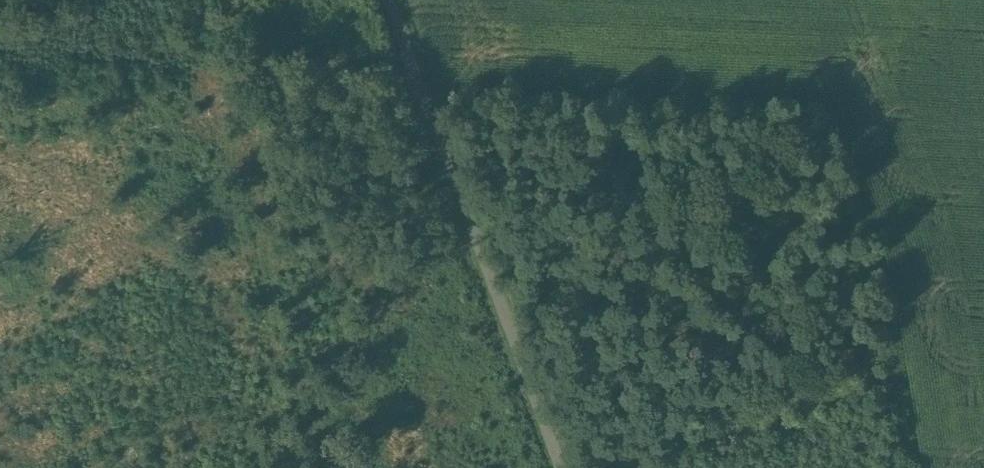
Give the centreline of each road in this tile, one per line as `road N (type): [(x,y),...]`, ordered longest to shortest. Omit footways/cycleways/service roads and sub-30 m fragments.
road 1 (unclassified): [(387,0),(561,467)]

